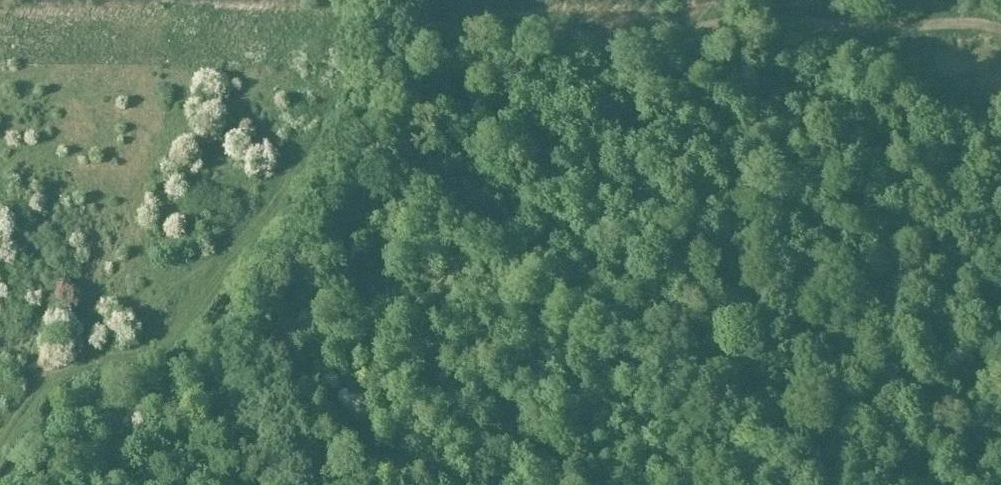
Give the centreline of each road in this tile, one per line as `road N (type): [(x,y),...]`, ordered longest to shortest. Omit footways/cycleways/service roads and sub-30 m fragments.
road 1 (track): [(1000,24),(826,21),(746,41),(535,39),(394,27)]
road 2 (track): [(820,474),(360,167)]
road 3 (track): [(394,27),(387,26),(370,154),(238,327),(239,346),(297,484)]
road 4 (track): [(813,484),(931,339),(1000,201)]

